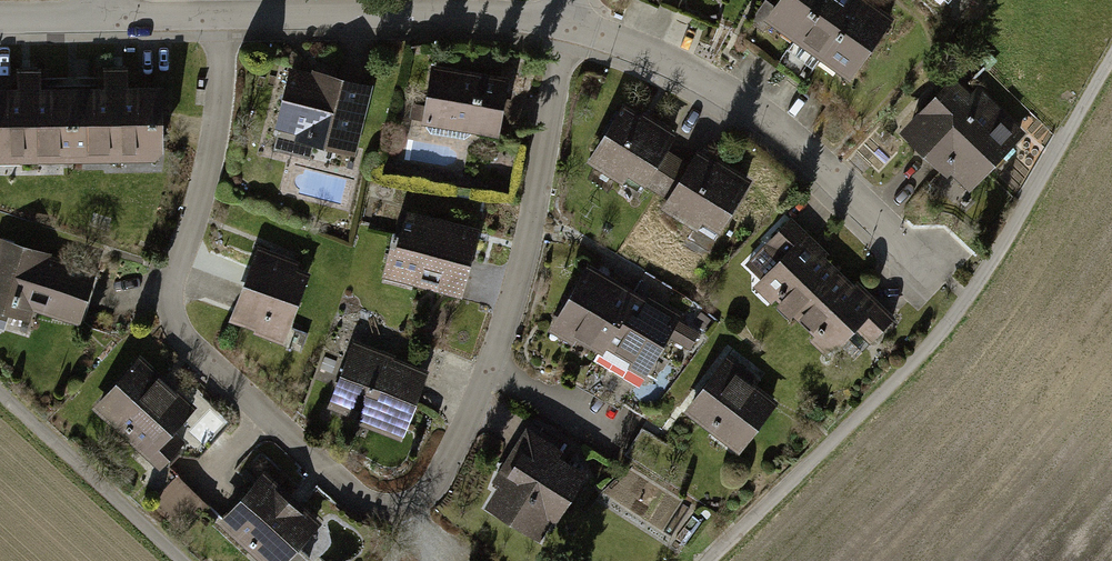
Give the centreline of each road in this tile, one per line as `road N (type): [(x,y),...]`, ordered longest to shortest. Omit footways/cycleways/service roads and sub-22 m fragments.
road 1 (residential): [(222,24),(216,145),(175,280),(174,315),(190,347),(343,491),(376,512),(402,511),(430,497),(493,371),(571,37)]
road 2 (residential): [(571,37),(729,95),(804,143),(925,256)]
road 3 (residential): [(222,24),(466,20),(571,37)]
road 4 (residential): [(101,25),(222,24)]

